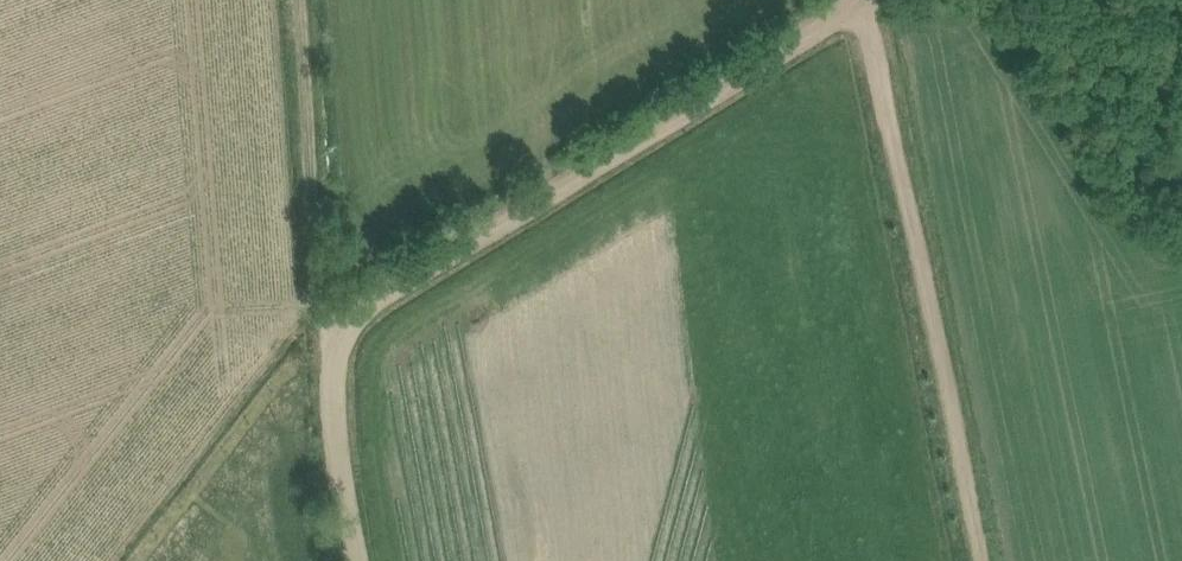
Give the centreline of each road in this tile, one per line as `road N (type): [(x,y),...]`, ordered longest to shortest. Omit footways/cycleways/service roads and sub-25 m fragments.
road 1 (track): [(850,0),(329,337)]
road 2 (track): [(990,560),(870,0)]
road 3 (track): [(329,337),(304,0)]
road 4 (track): [(329,337),(215,411),(95,560)]
road 5 (track): [(365,560),(329,337)]

